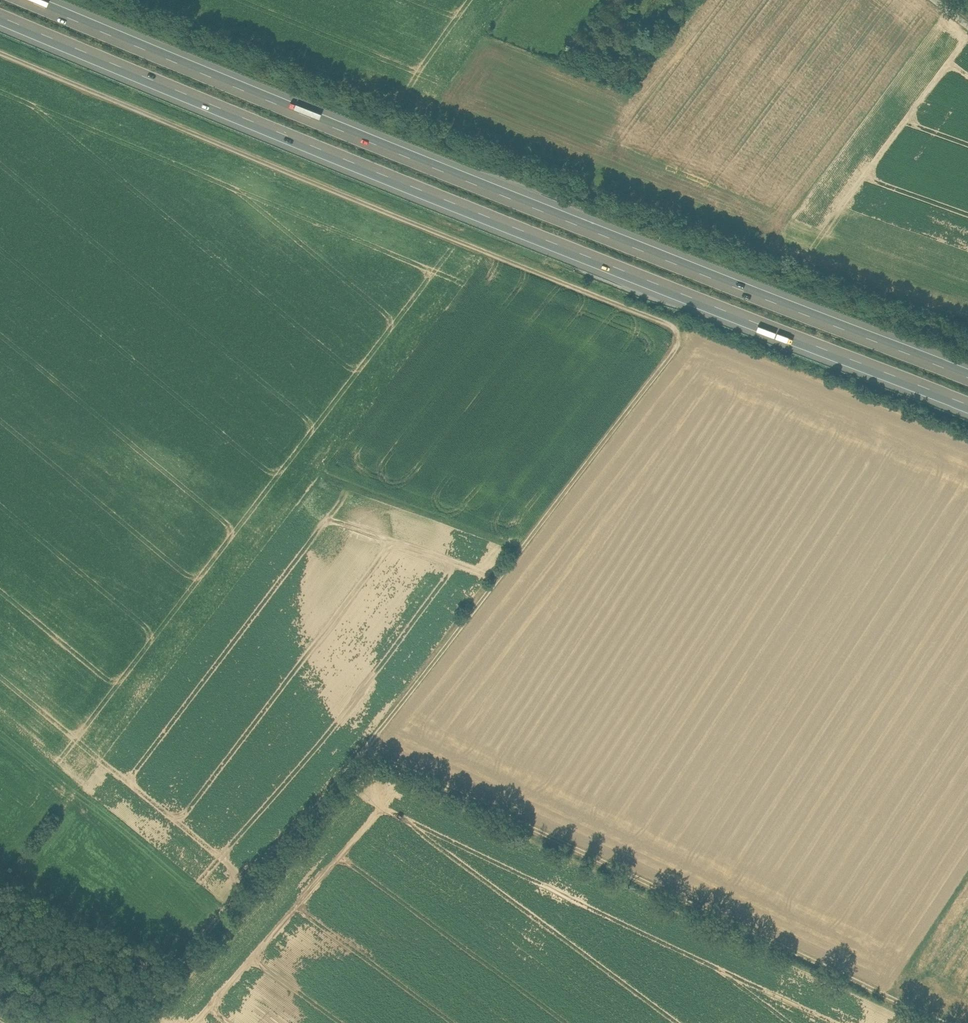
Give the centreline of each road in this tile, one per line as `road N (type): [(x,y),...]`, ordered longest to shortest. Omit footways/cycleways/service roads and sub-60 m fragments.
road 1 (track): [(365,750),(675,349),(675,329),(0,52)]
road 2 (motorway): [(0,15),(790,345),(967,408)]
road 3 (motorway): [(967,367),(33,0)]
road 4 (track): [(943,1022),(365,750),(131,1022)]

